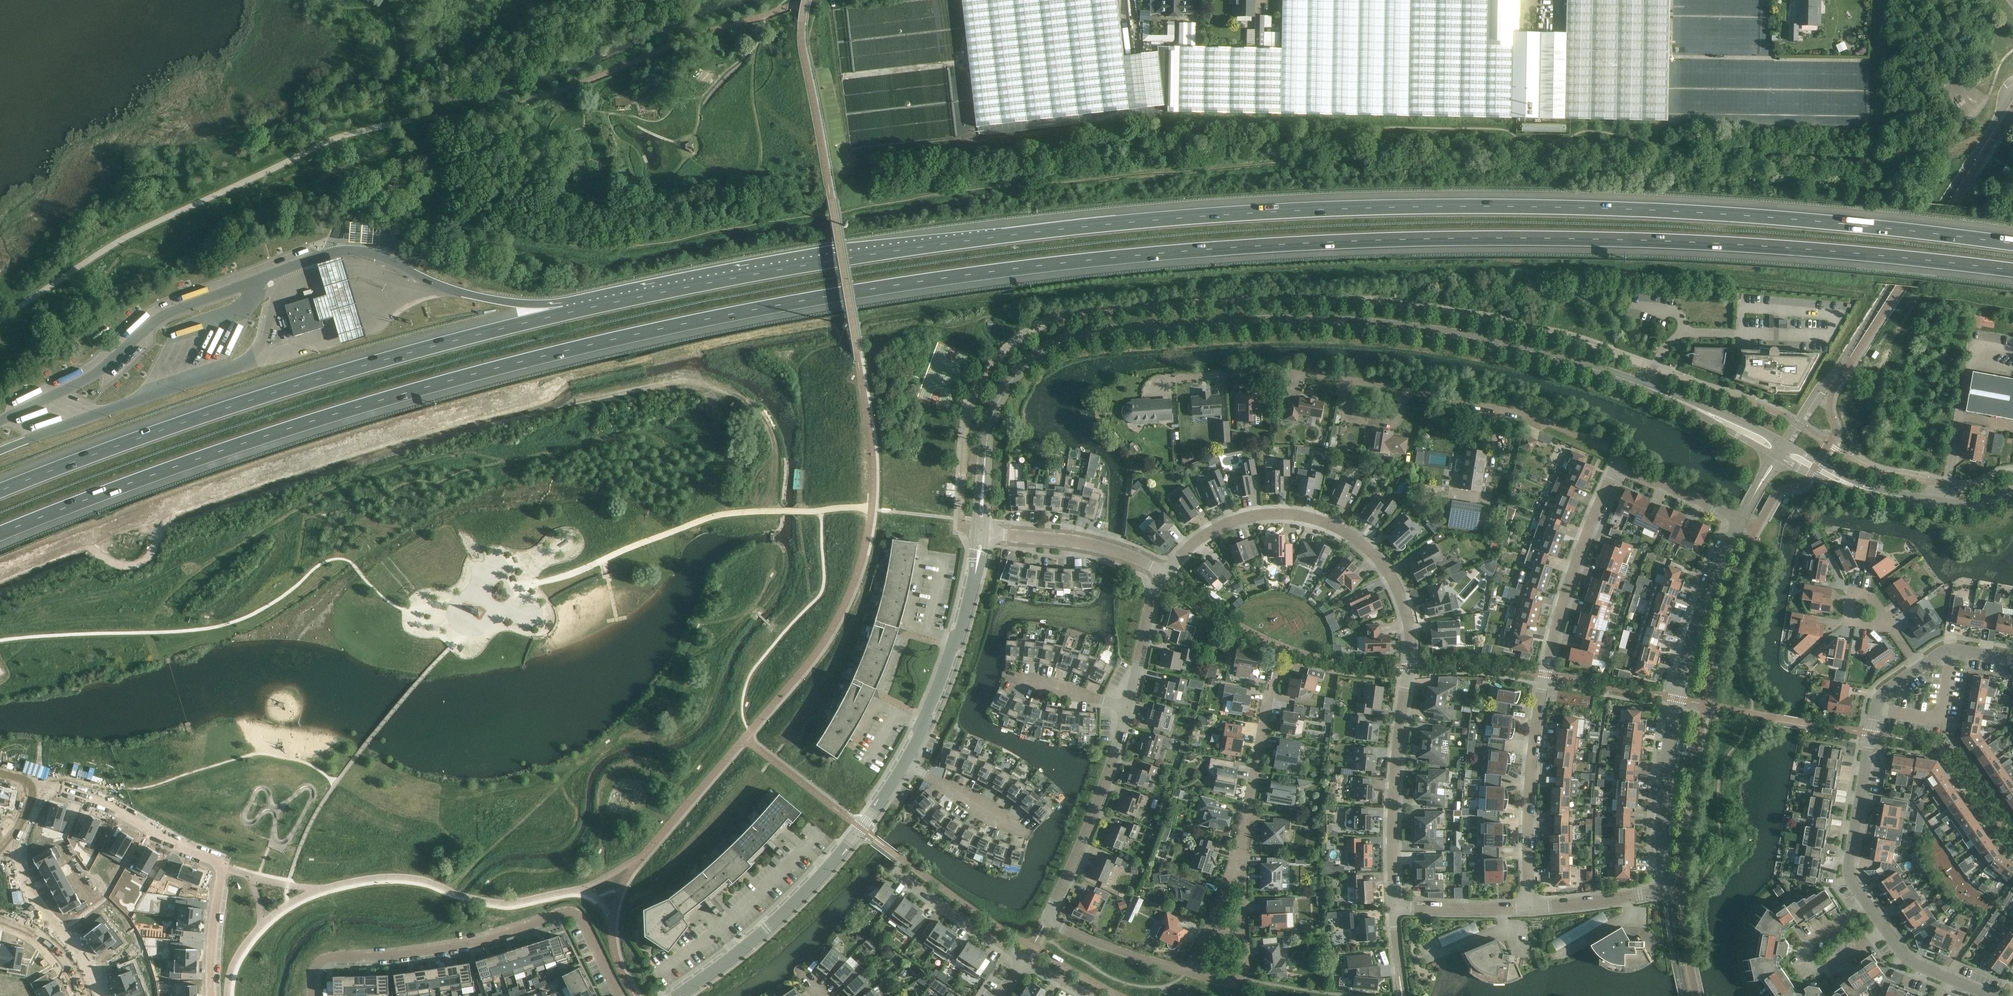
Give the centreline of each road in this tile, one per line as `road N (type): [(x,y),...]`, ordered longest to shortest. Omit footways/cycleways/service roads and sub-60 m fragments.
road 1 (motorway): [(0,534),(315,420),(636,331),(1048,264),(1269,244),(1548,239),(1879,254),(2012,273)]
road 2 (motorway): [(2012,243),(1735,215),(1383,206),(1005,235),(752,272),(566,312)]
road 3 (residential): [(980,530),(998,401),(1035,358),(1085,334),(1316,322),(1456,335),(1622,378),(1782,451)]
road 4 (track): [(0,587),(86,555),(133,567),(170,524),(300,479),(461,430),(680,381),(716,388),(727,403),(715,517)]
road 5 (residential): [(1167,573),(1196,541),(1272,514),(1330,523),(1382,561),(1405,609),(1409,645),(1394,794),(1394,908)]
road 6 (motorway): [(566,312),(249,400),(0,492)]
road 7 (residential): [(1528,908),(1663,886),(1677,700),(1712,581),(1740,521)]
road 8 (residential): [(1618,462),(1612,450),(1511,409),(1303,374),(1177,379)]
road 9 (residential): [(1528,908),(1540,693),(1566,598),(1618,462)]
road 10 (residential): [(618,995),(575,913),(567,911),(468,943),(323,959),(312,995)]
road 11 (residential): [(1187,970),(1046,922),(1101,800),(1128,708)]
road 12 (residential): [(676,995),(774,920),(860,827),(904,762)]
road 13 (residential): [(210,995),(218,864),(42,785)]
road 14 (residential): [(1864,904),(1846,861),(1878,699),(1920,668)]
road 15 (residential): [(904,762),(966,611),(980,530)]
road 16 (residential): [(2012,494),(1961,508),(1882,494),(1782,451)]
road 17 (residential): [(1240,853),(1276,645)]
road 18 (residential): [(1167,573),(1100,548),(980,530)]
road 19 (residential): [(1864,904),(1813,942),(1815,968),(1826,975),(1883,933)]
road 20 (residential): [(1024,961),(896,870)]
road 21 (residential): [(1028,834),(904,762)]
road 22 (residential): [(1128,708),(1167,573)]
road 23 (residential): [(1740,521),(1618,462)]
road 24 (residential): [(1394,908),(1528,908)]
road 25 (residential): [(1992,995),(1918,968),(1883,933)]
road 26 (residential): [(1128,708),(1006,675)]

